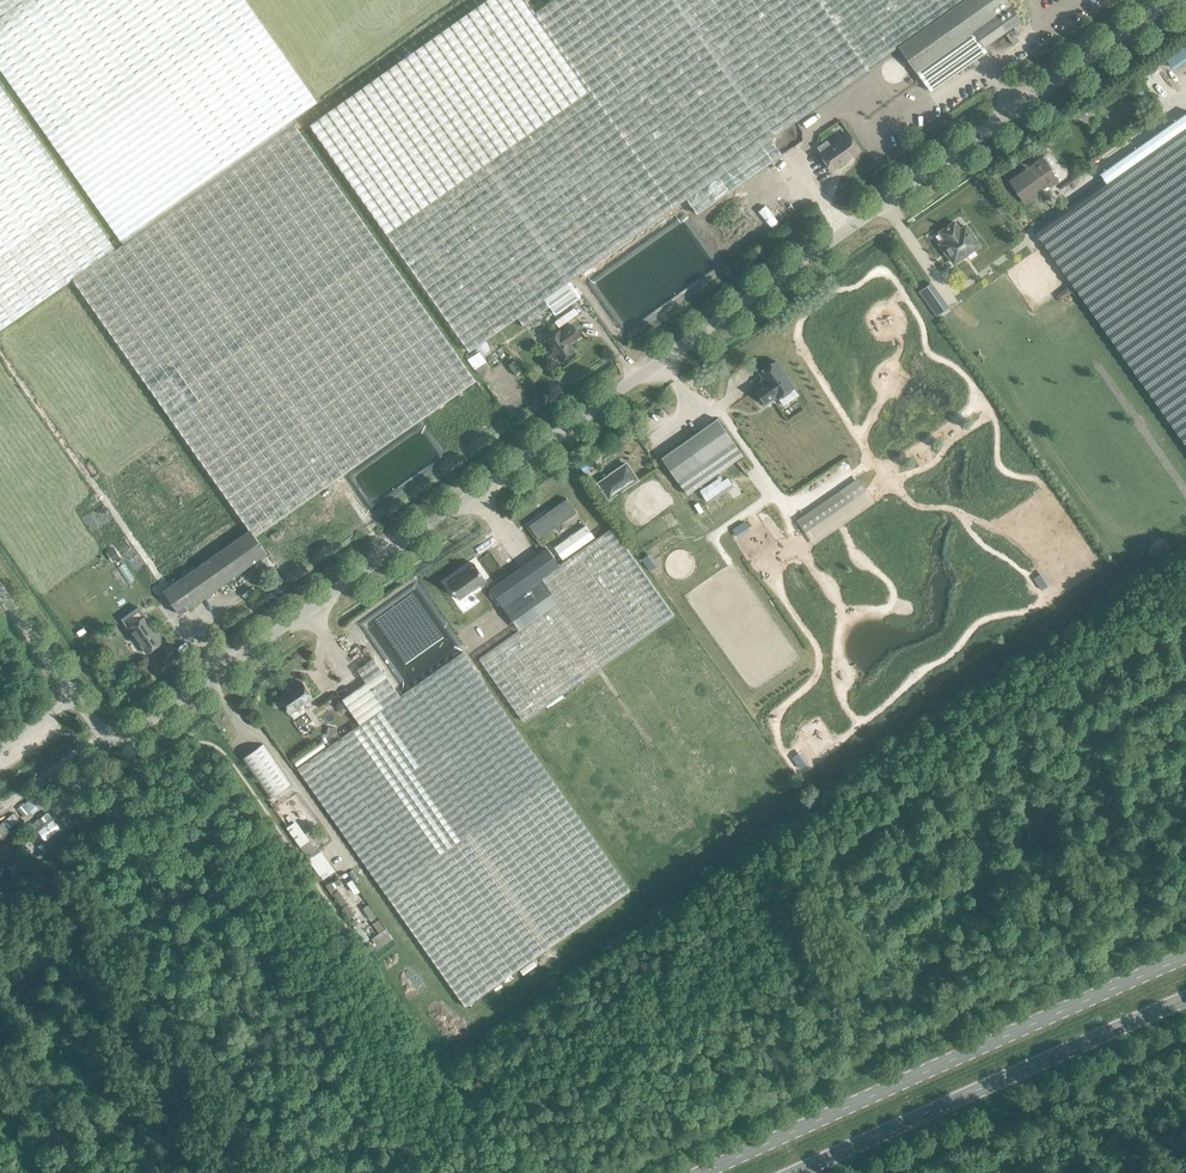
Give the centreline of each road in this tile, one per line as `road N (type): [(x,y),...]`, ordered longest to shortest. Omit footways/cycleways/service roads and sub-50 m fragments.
road 1 (unclassified): [(96,729),(127,735),(308,614),(1176,0)]
road 2 (trunk): [(1185,958),(708,1172)]
road 3 (trunk): [(800,1172),(1185,998)]
road 4 (unclassified): [(73,698),(0,594)]

